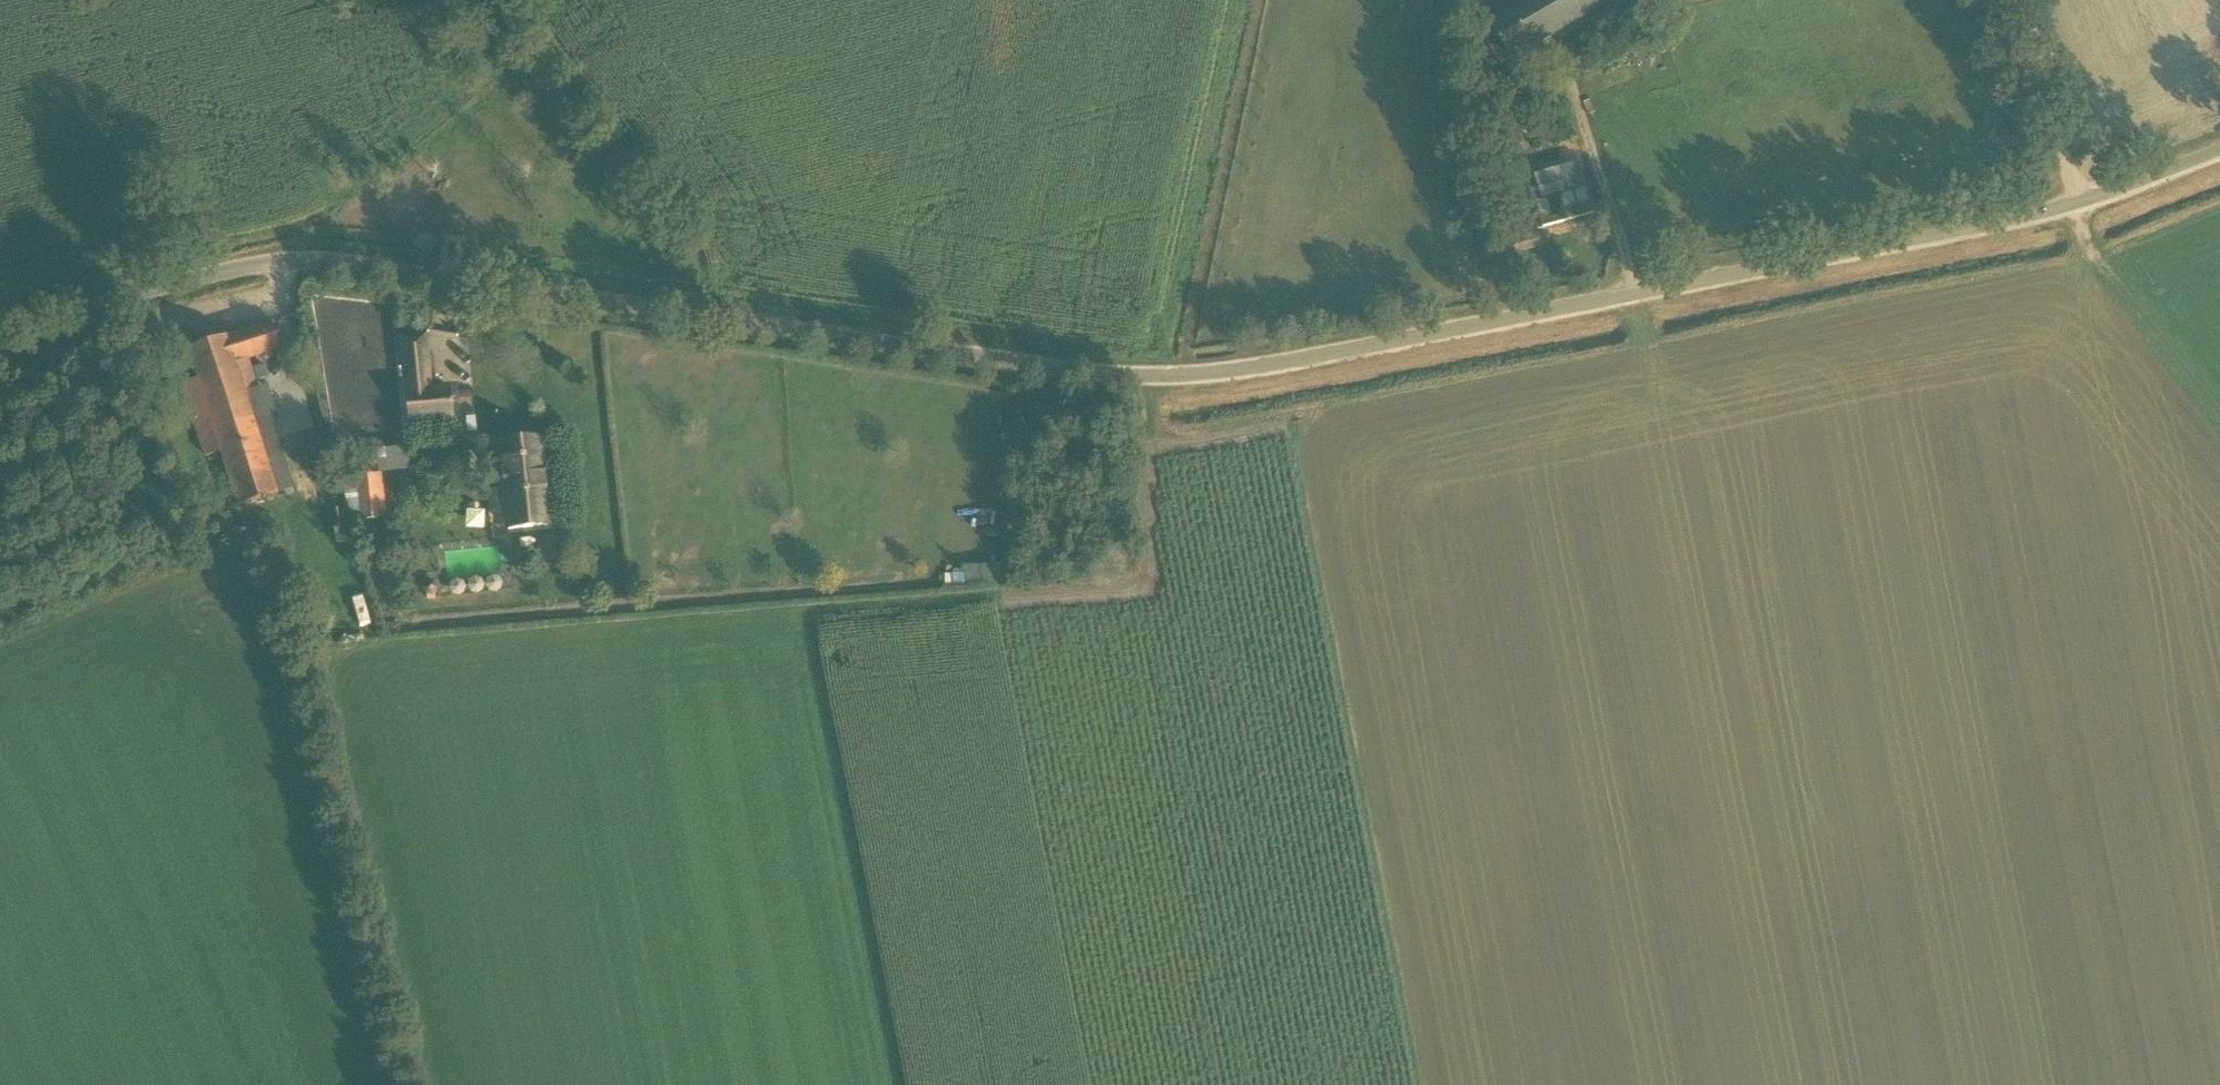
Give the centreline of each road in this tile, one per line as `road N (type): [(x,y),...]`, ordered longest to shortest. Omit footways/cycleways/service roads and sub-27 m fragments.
road 1 (unclassified): [(0,330),(268,259),(362,258),(1165,368),(1255,367),(2023,224),(2219,153)]
road 2 (track): [(2219,423),(2075,210),(1993,0)]

